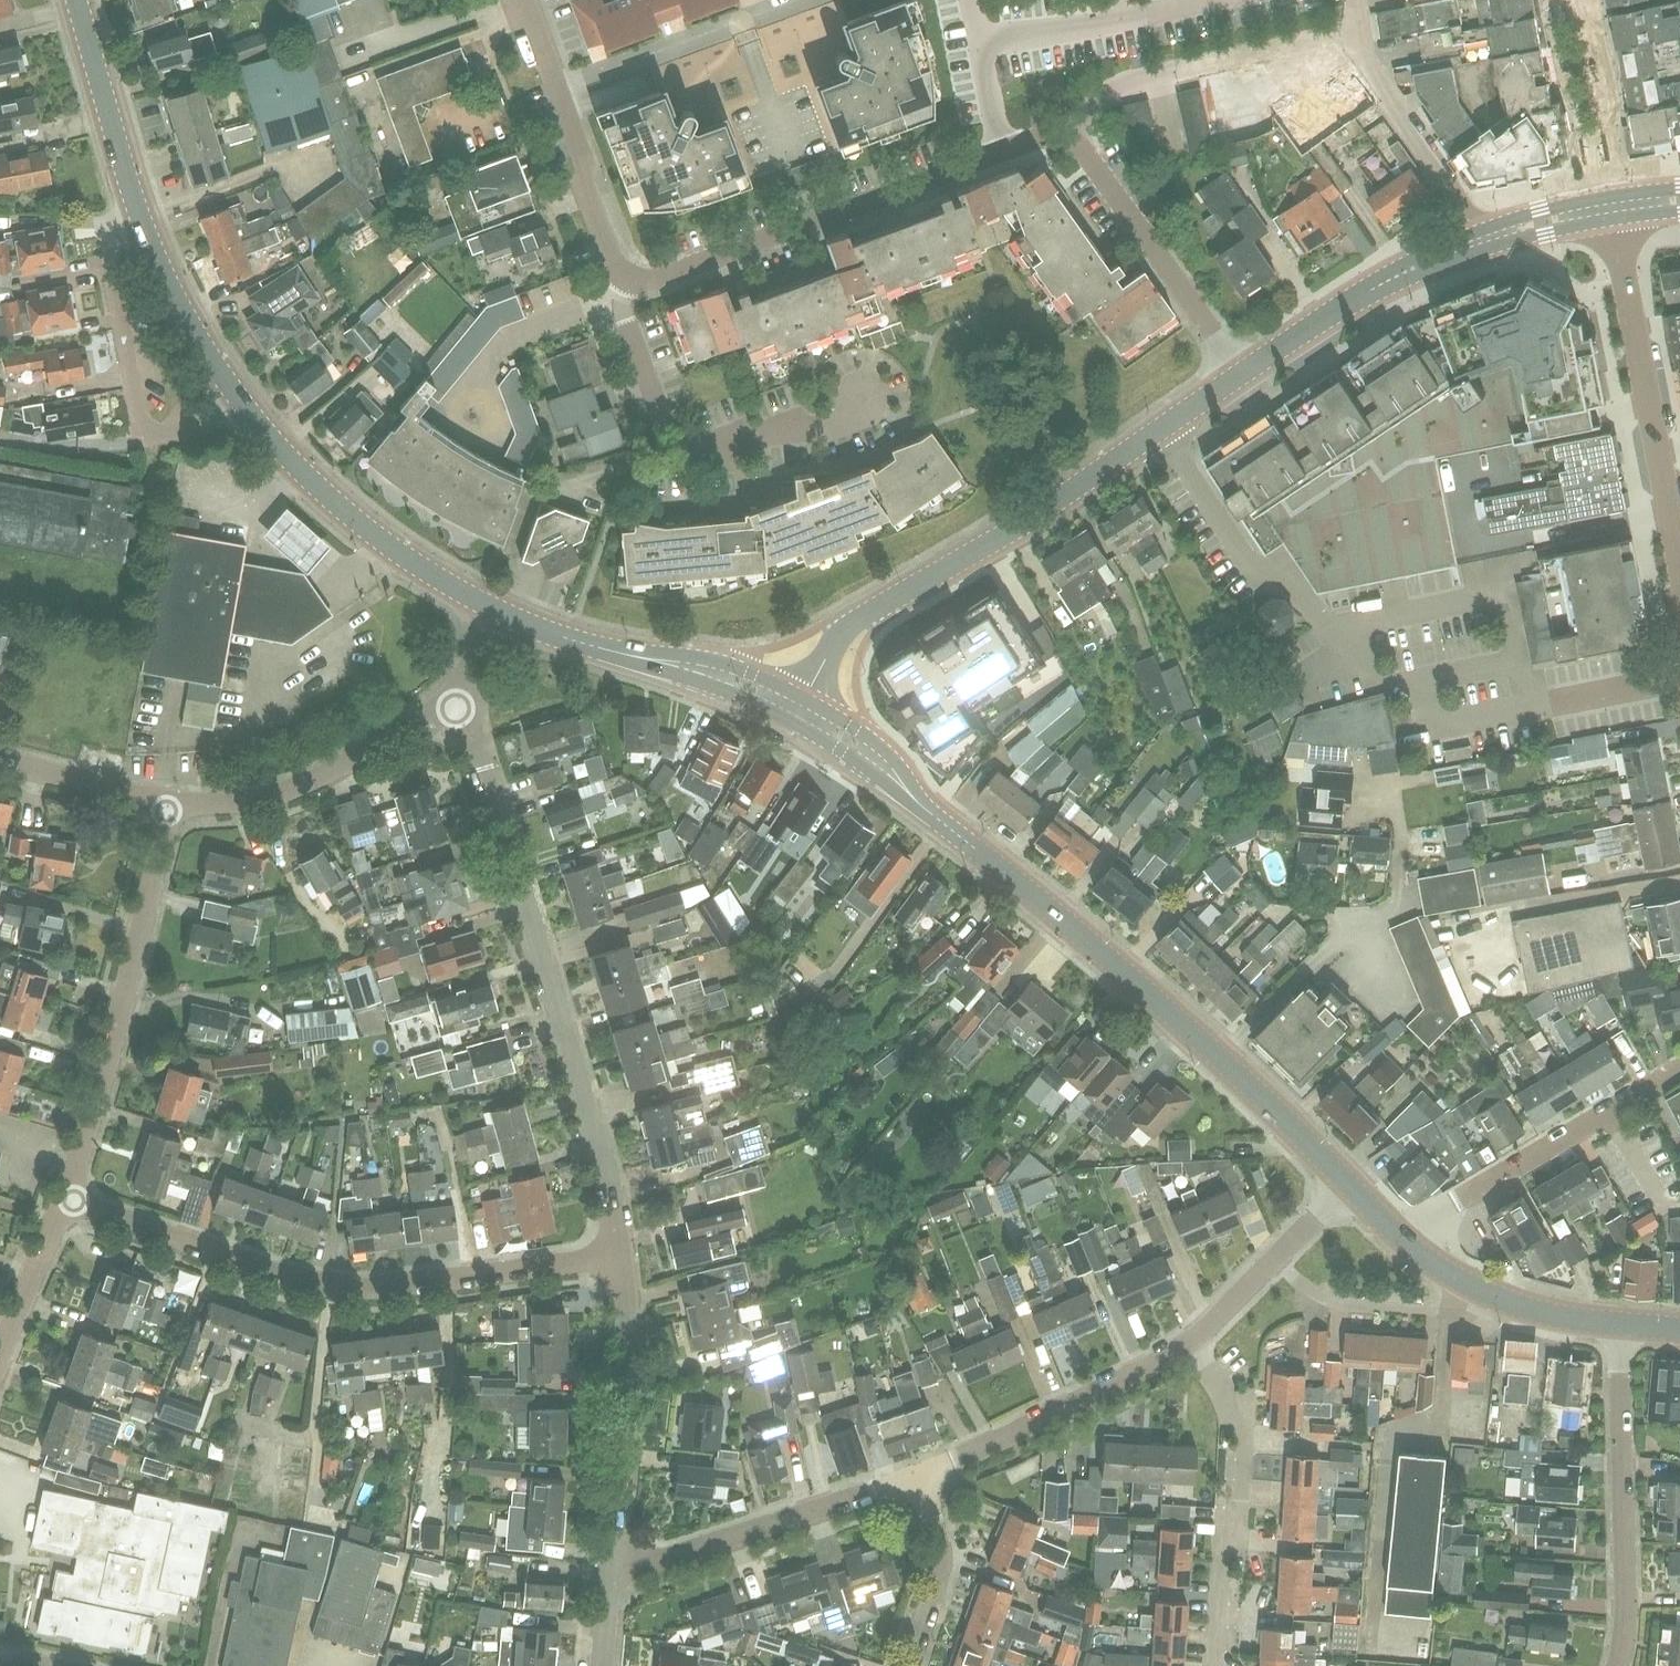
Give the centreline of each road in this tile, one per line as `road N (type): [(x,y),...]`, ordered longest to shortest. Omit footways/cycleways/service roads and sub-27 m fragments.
road 1 (residential): [(623,1259),(600,1158),(455,704)]
road 2 (residential): [(623,1259),(352,1288),(313,1283),(65,1197)]
road 3 (secondary): [(1347,1183),(1221,1060),(945,825)]
road 4 (residential): [(629,279),(662,278),(1034,139),(1068,139)]
road 5 (tertiary): [(806,698),(856,620),(1015,530),(1158,428)]
road 6 (residential): [(65,1197),(170,802)]
road 7 (residential): [(862,400),(832,428),(678,444),(662,423),(624,320),(629,279)]
road 8 (residential): [(1679,562),(1612,207)]
road 9 (secondary): [(502,614),(340,508),(239,398)]
road 10 (residential): [(1618,1665),(1625,1611),(1618,1323)]
road 11 (residential): [(1212,1665),(1221,1557),(1241,1501),(1245,1434),(1193,1342)]
road 12 (residential): [(239,398),(206,421),(164,433),(142,424),(108,242),(141,220)]
road 13 (residential): [(605,1572),(917,1479)]
road 14 (residential): [(1400,1236),(1679,1070)]
road 15 (residential): [(605,1572),(622,1451),(623,1259)]
road 16 (residential): [(917,1479),(1027,1434),(1193,1342)]
road 17 (residential): [(170,802),(208,805),(293,789),(455,704)]
road 18 (residential): [(1244,373),(1068,139)]
road 19 (tertiary): [(1244,373),(1362,294),(1485,238)]
road 20 (residential): [(1324,627),(1289,581),(1253,569),(1158,428)]
road 21 (residential): [(553,94),(800,0)]
road 22 (secondary): [(806,698),(709,659),(570,641)]
road 23 (residential): [(1485,238),(1402,125),(1360,34)]
road 24 (secondary): [(570,641),(742,698),(793,723)]
road 25 (secondary): [(141,220),(74,0)]
road 26 (residential): [(1465,1283),(1439,1306),(1347,1304),(1317,1295),(1276,1258)]
road 27 (secondary): [(239,398),(181,309),(141,220)]
road 28 (residential): [(629,279),(609,256),(553,94)]
road 29 (residential): [(917,1479),(937,1563),(911,1665)]
road 30 (secondary): [(945,825),(879,747),(806,698)]
road 31 (secondary): [(793,723),(945,825)]
road 32 (residential): [(170,802),(0,759)]
road 33 (residential): [(0,1351),(65,1197)]
road 34 (secondary): [(1618,1323),(1538,1312),(1465,1283)]
road 35 (tertiary): [(1485,238),(1612,207)]

